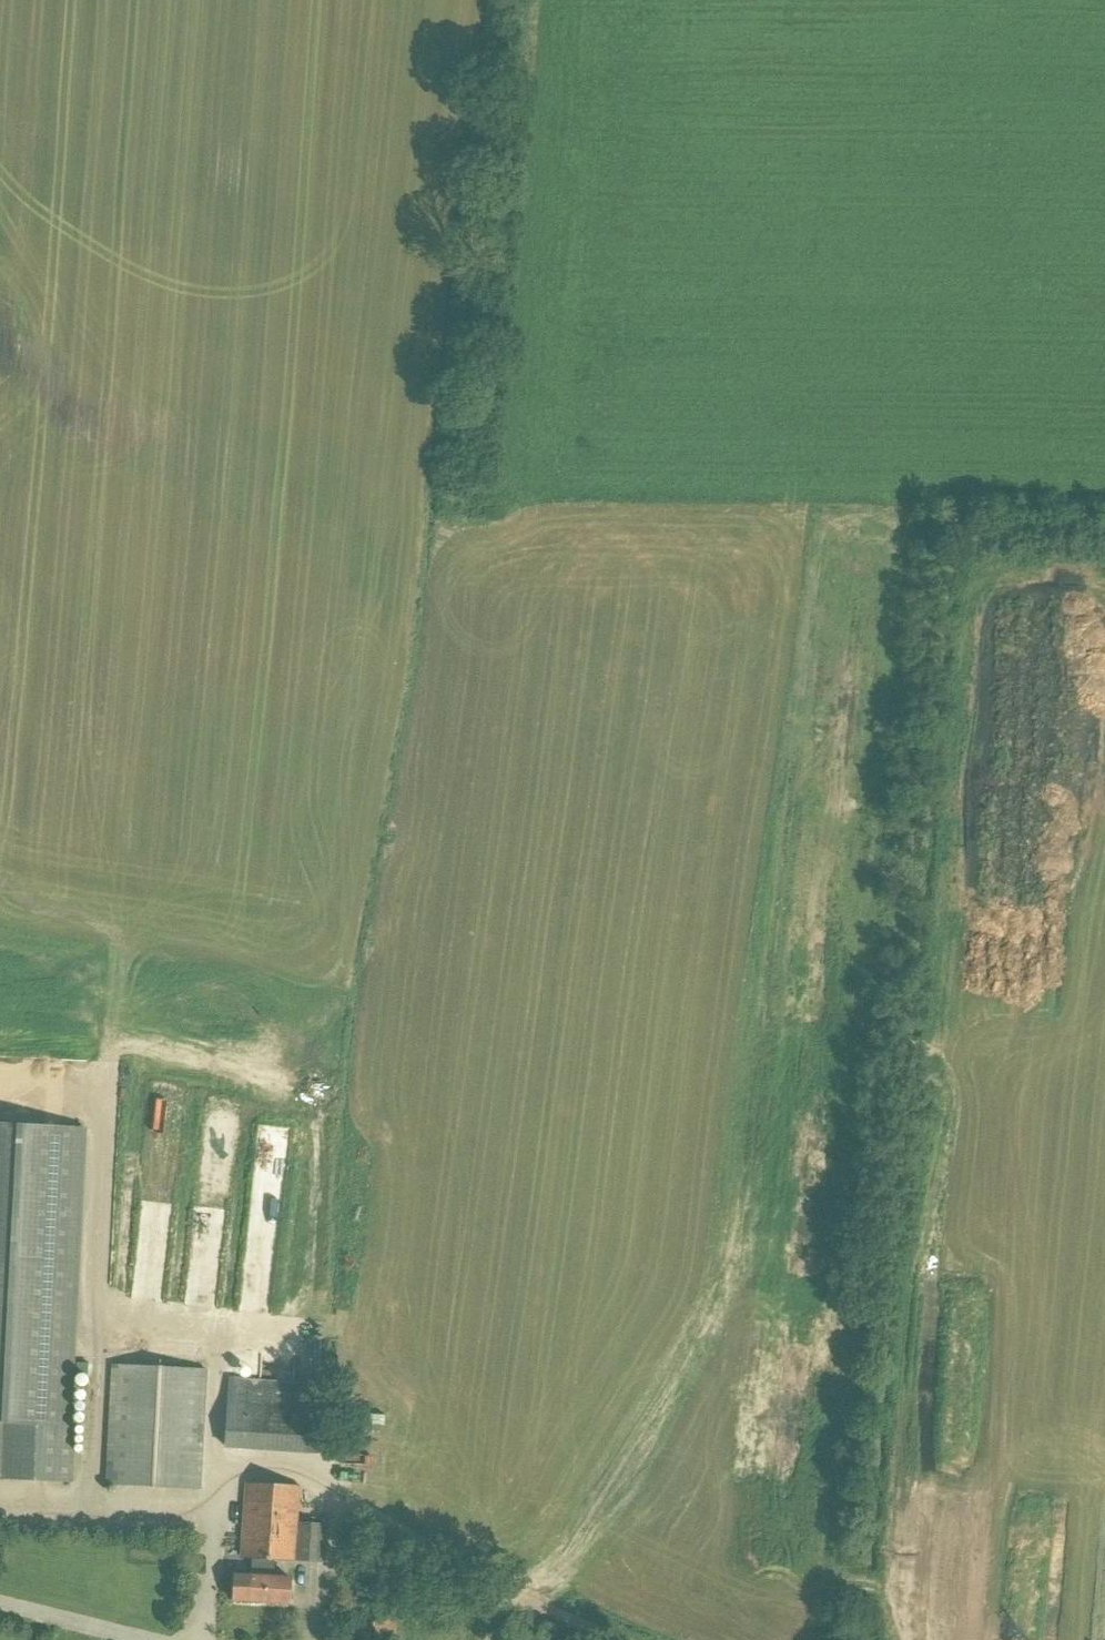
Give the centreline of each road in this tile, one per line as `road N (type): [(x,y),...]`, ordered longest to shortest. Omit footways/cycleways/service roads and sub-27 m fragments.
road 1 (track): [(656,1639),(504,1572)]
road 2 (unclassified): [(0,1602),(158,1639)]

